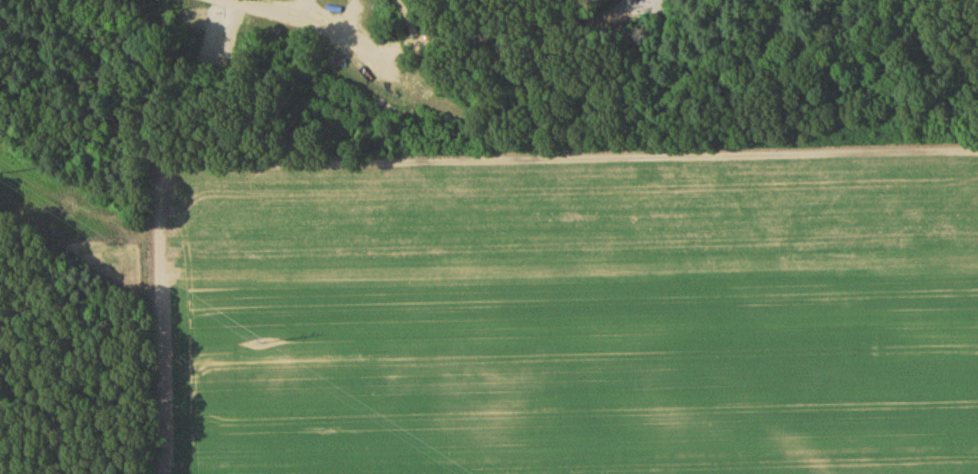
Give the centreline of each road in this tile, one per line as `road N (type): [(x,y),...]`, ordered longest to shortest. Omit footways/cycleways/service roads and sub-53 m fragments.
road 1 (residential): [(385,77),(331,28),(242,0)]

